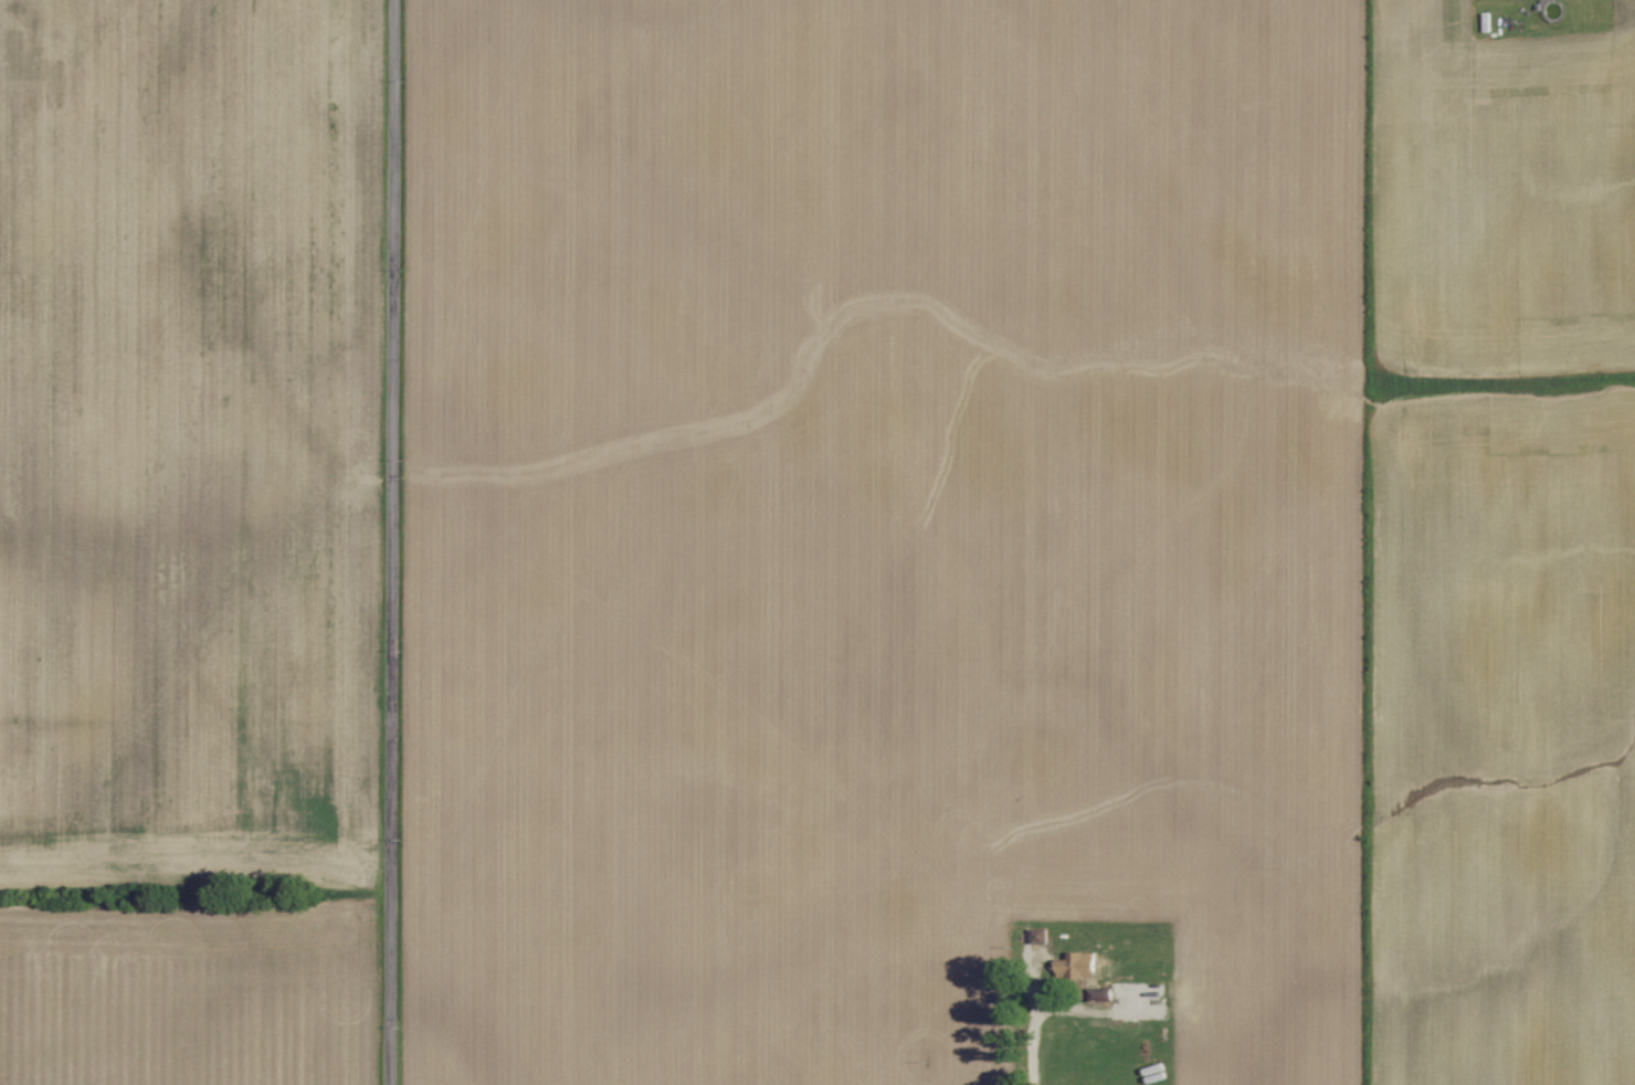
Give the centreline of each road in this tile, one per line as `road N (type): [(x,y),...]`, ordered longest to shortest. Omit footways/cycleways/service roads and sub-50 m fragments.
road 1 (residential): [(390,1084),(396,0)]

